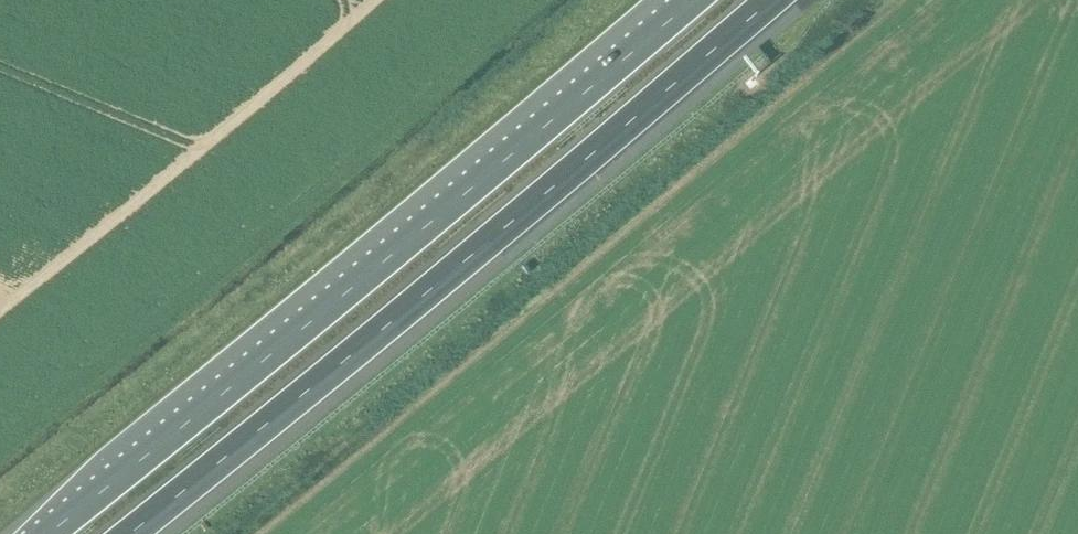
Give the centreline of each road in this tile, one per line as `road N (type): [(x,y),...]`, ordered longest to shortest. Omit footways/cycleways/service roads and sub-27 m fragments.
road 1 (motorway): [(693,0),(48,533)]
road 2 (motorway): [(129,533),(771,0)]

